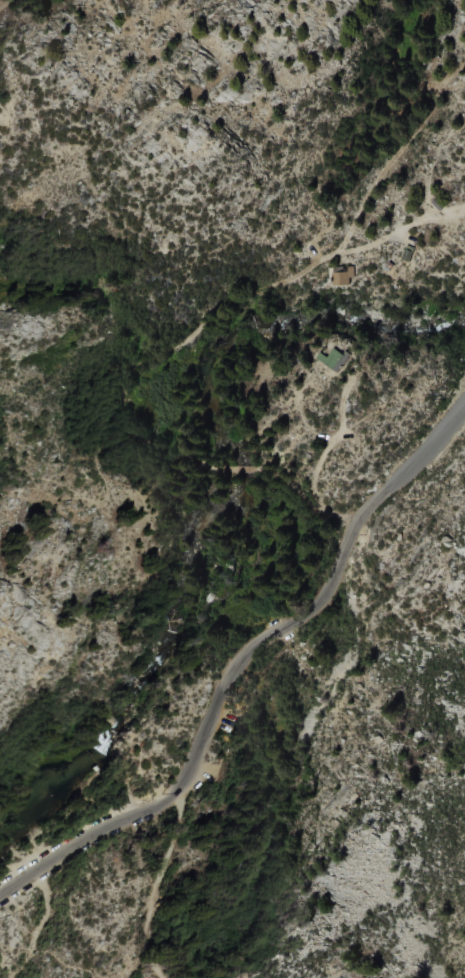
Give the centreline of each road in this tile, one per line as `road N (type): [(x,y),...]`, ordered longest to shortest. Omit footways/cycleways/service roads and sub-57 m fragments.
road 1 (tertiary): [(0,895),(181,787),(239,667),(320,600),(367,507),(464,406)]

